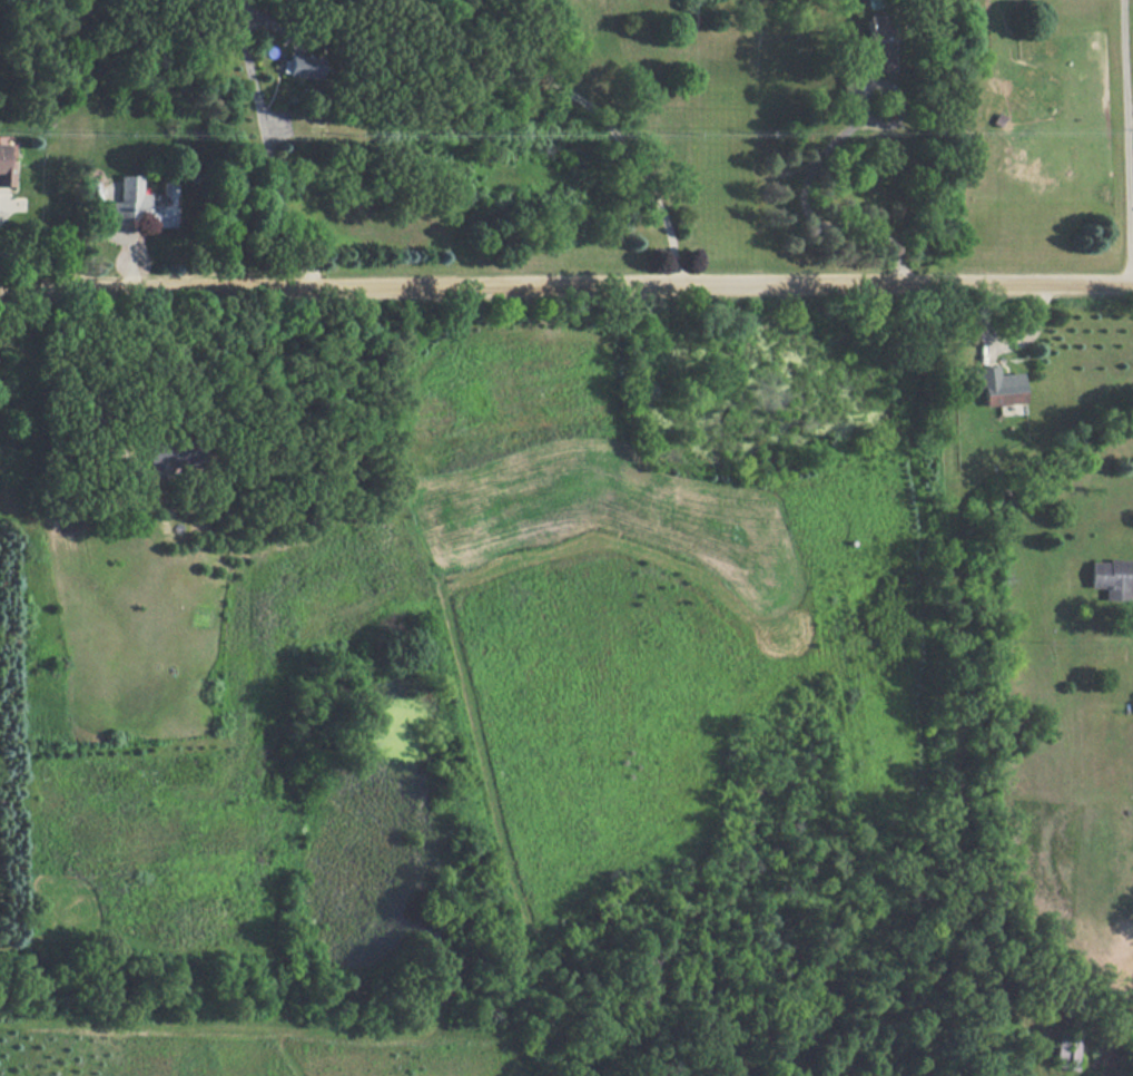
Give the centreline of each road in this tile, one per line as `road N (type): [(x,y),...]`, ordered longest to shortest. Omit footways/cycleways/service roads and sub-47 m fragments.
road 1 (residential): [(1132,284),(0,288)]

